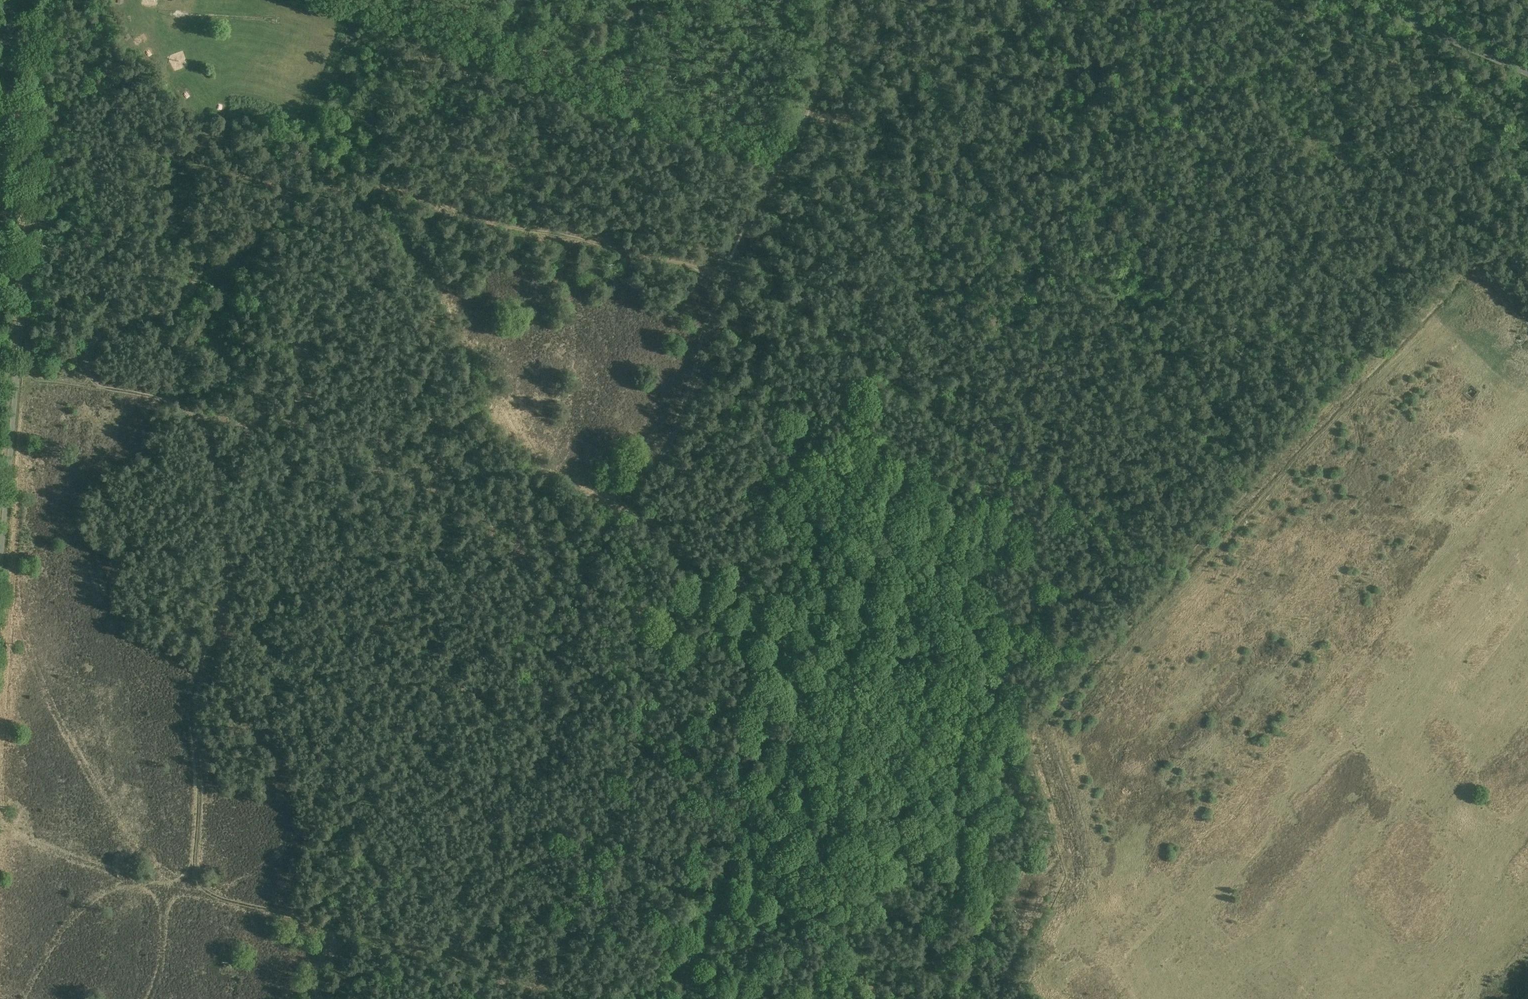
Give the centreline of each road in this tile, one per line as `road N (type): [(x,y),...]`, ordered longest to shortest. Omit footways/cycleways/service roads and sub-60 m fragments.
road 1 (track): [(320,998),(329,945),(317,924),(208,891),(193,869),(200,789),(193,716),(226,587),(210,426),(186,404),(100,386)]
road 2 (track): [(301,188),(270,226),(174,307),(100,339),(88,362),(100,386)]
road 3 (unclassified): [(1527,72),(1373,0)]
road 4 (secondary): [(0,148),(11,0)]

